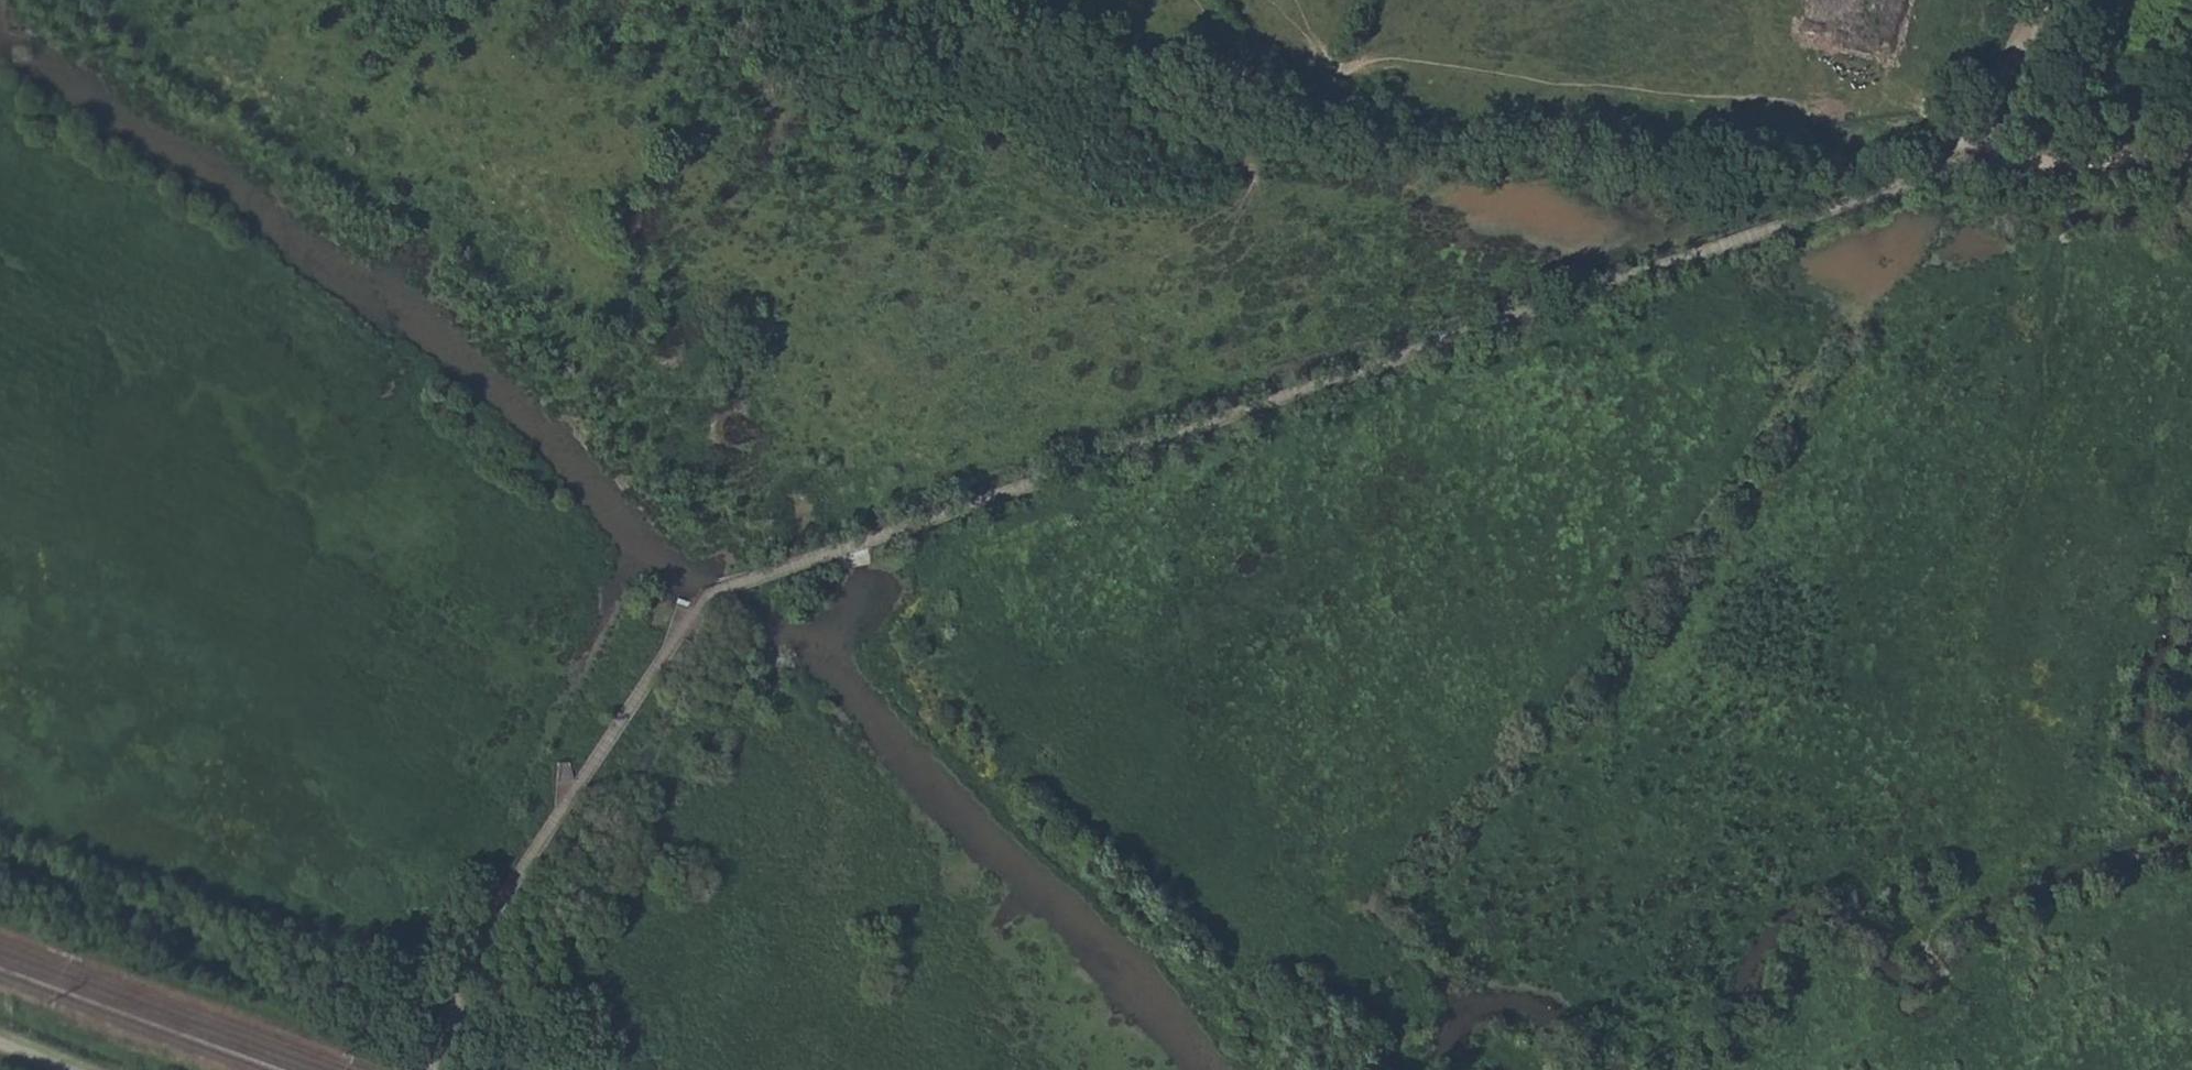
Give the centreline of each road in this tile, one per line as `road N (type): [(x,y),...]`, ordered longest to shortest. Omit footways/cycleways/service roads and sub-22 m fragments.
road 1 (track): [(1949,168),(2006,155),(2191,159)]
road 2 (track): [(2038,0),(1990,115),(1949,168)]

